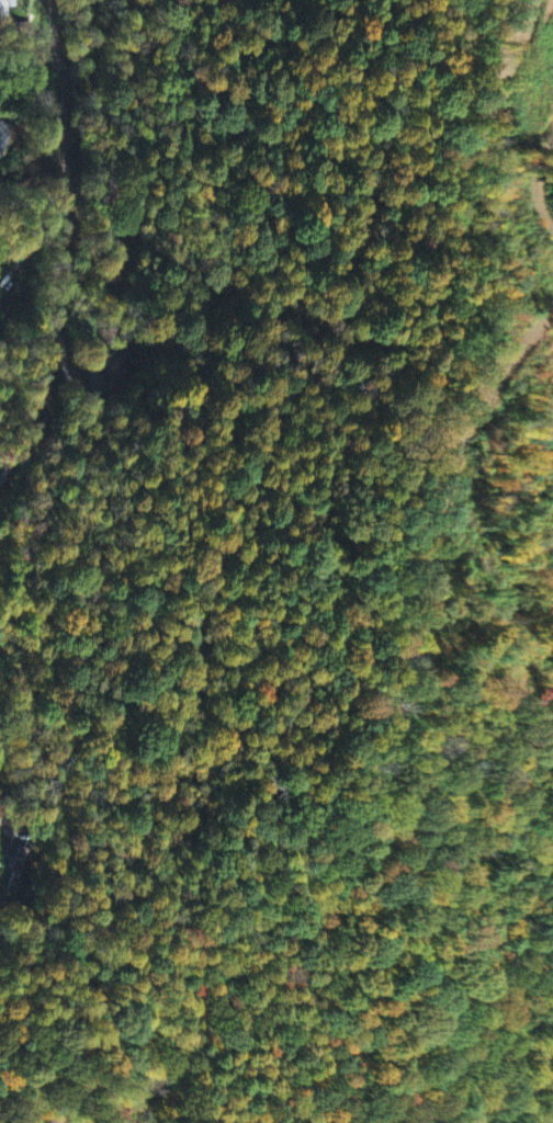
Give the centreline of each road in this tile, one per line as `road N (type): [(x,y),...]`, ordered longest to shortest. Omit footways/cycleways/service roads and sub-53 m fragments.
road 1 (residential): [(0,485),(35,421),(69,224),(56,0)]

